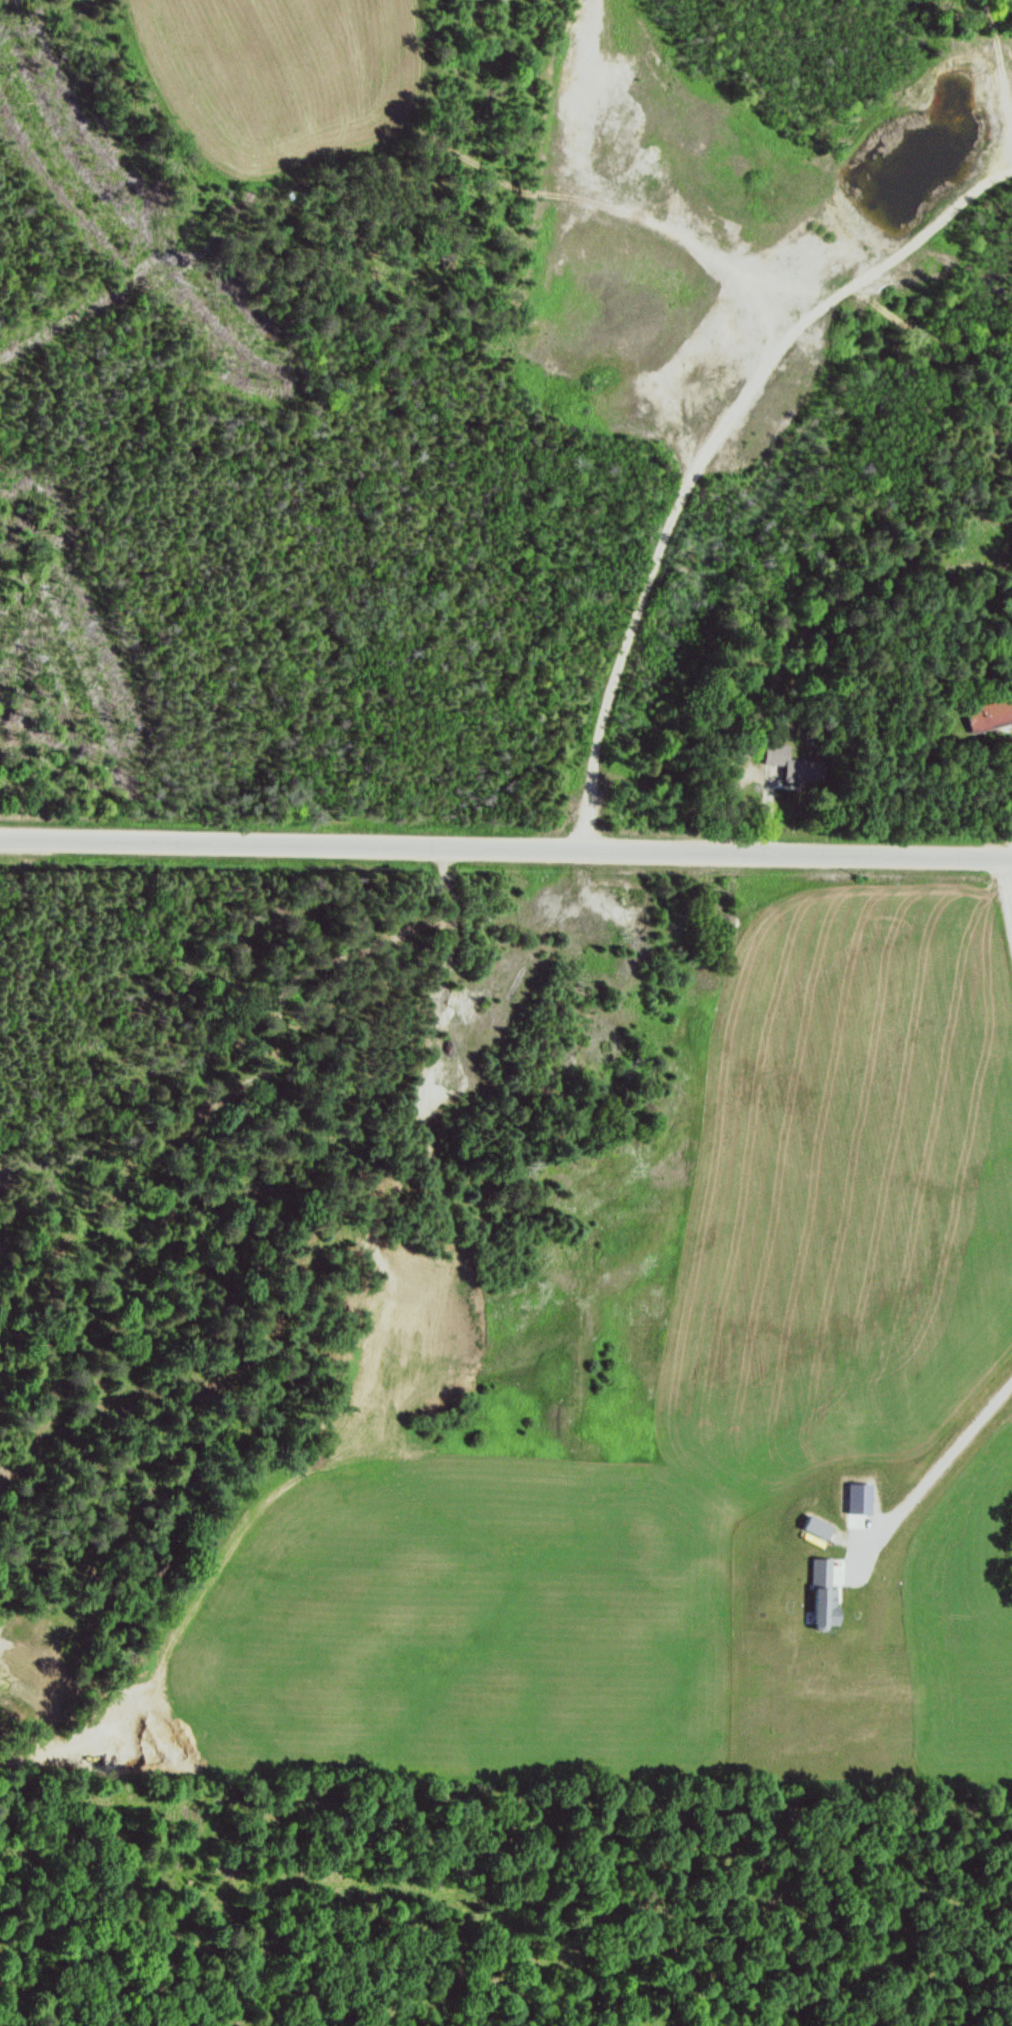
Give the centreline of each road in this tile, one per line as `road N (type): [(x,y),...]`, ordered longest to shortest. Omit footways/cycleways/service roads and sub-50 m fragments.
road 1 (secondary): [(0,843),(1011,858)]

